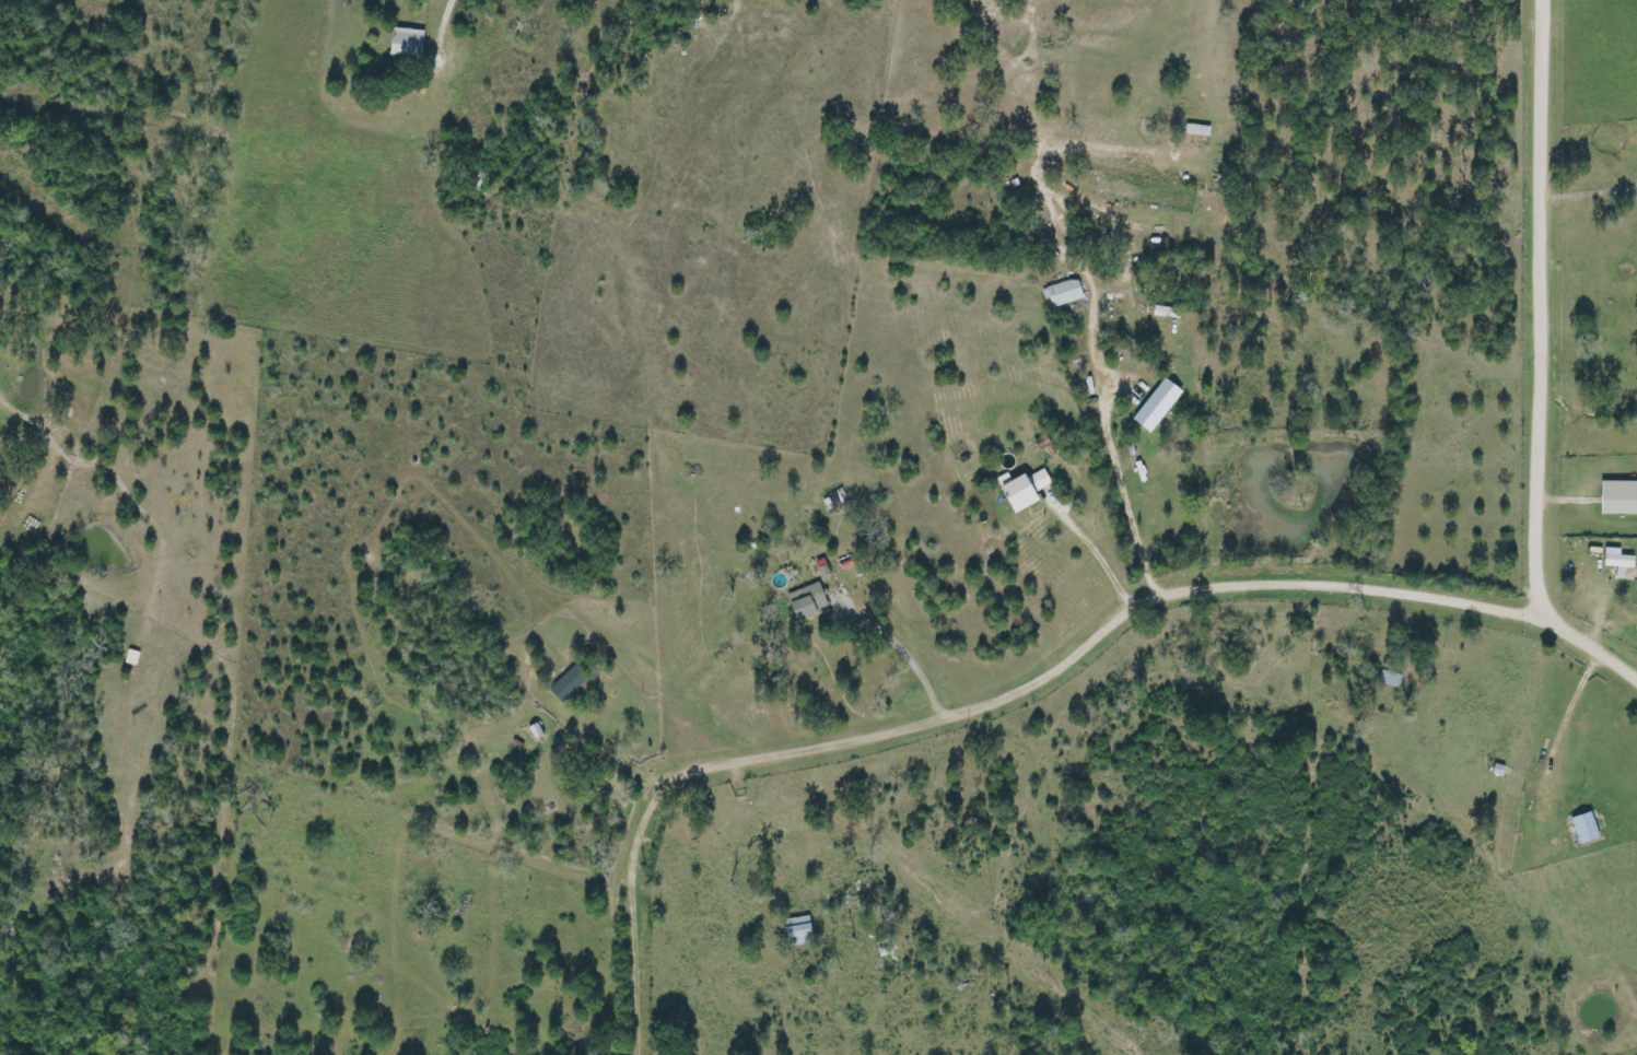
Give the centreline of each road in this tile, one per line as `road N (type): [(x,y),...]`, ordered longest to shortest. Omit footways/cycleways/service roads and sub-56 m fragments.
road 1 (residential): [(1565,614),(1336,585),(1193,588),(1131,613),(1065,666),(1001,700),(680,778),(664,795),(643,856),(641,1054)]
road 2 (residential): [(1636,674),(1574,626),(1548,564),(1552,0)]

